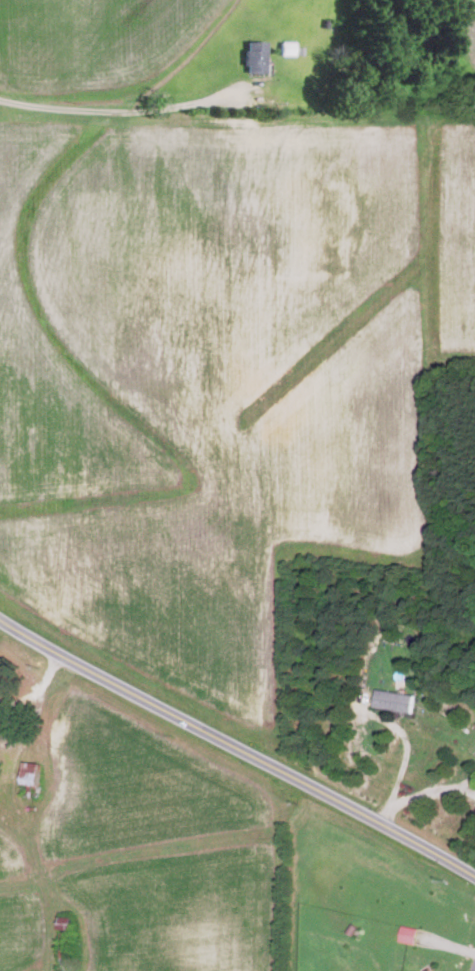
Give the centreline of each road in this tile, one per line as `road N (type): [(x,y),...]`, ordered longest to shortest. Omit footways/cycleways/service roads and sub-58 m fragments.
road 1 (residential): [(474,876),(0,618)]

